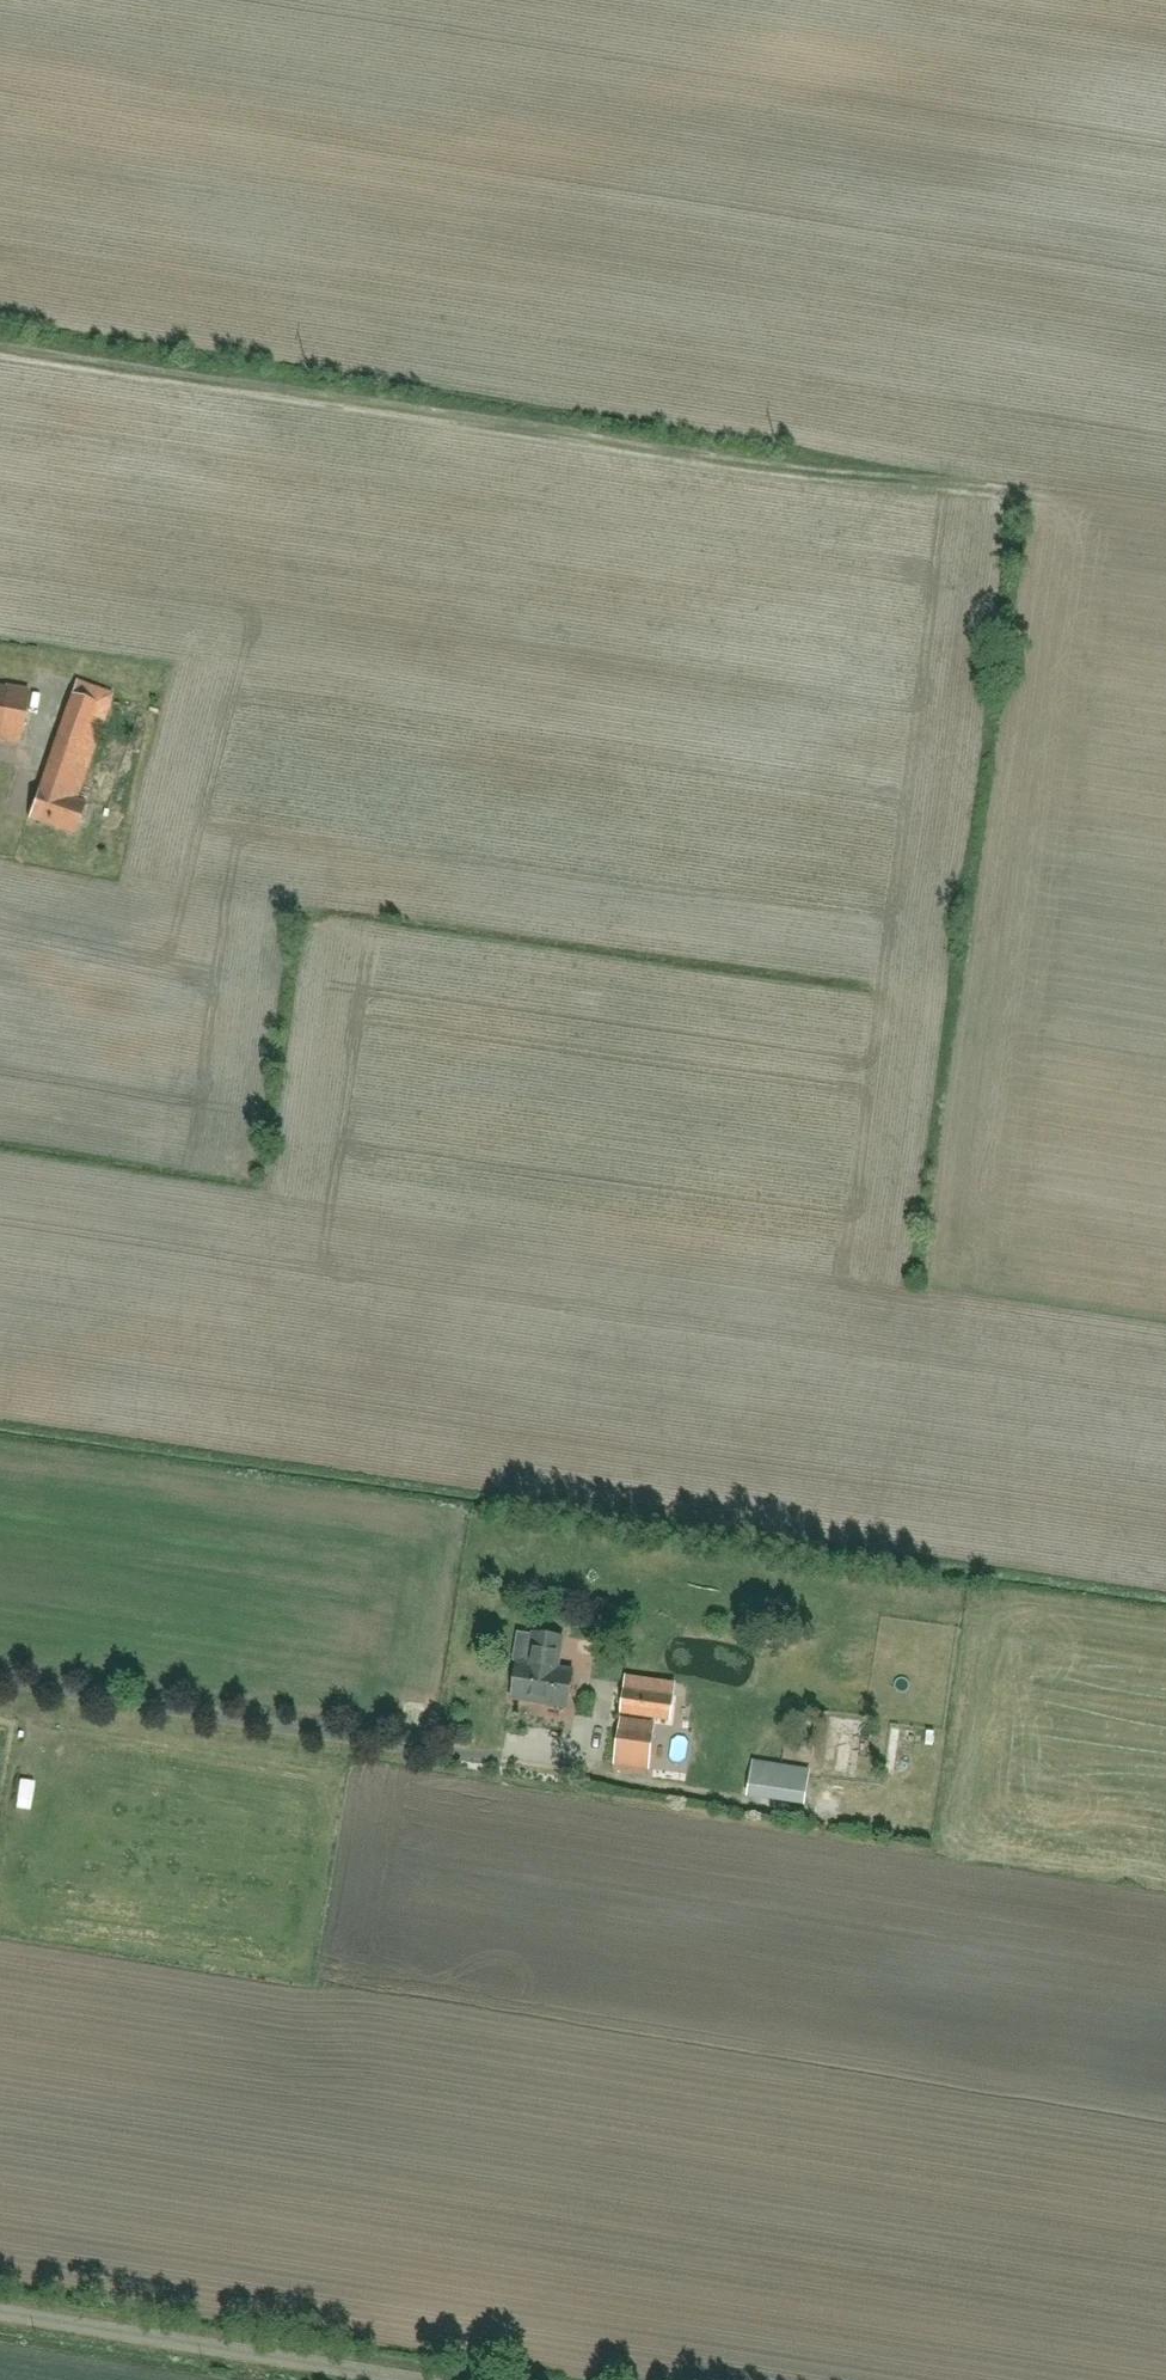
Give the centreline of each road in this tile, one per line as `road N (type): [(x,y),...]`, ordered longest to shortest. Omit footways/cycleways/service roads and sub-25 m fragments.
road 1 (unclassified): [(408,2379),(0,2312)]

